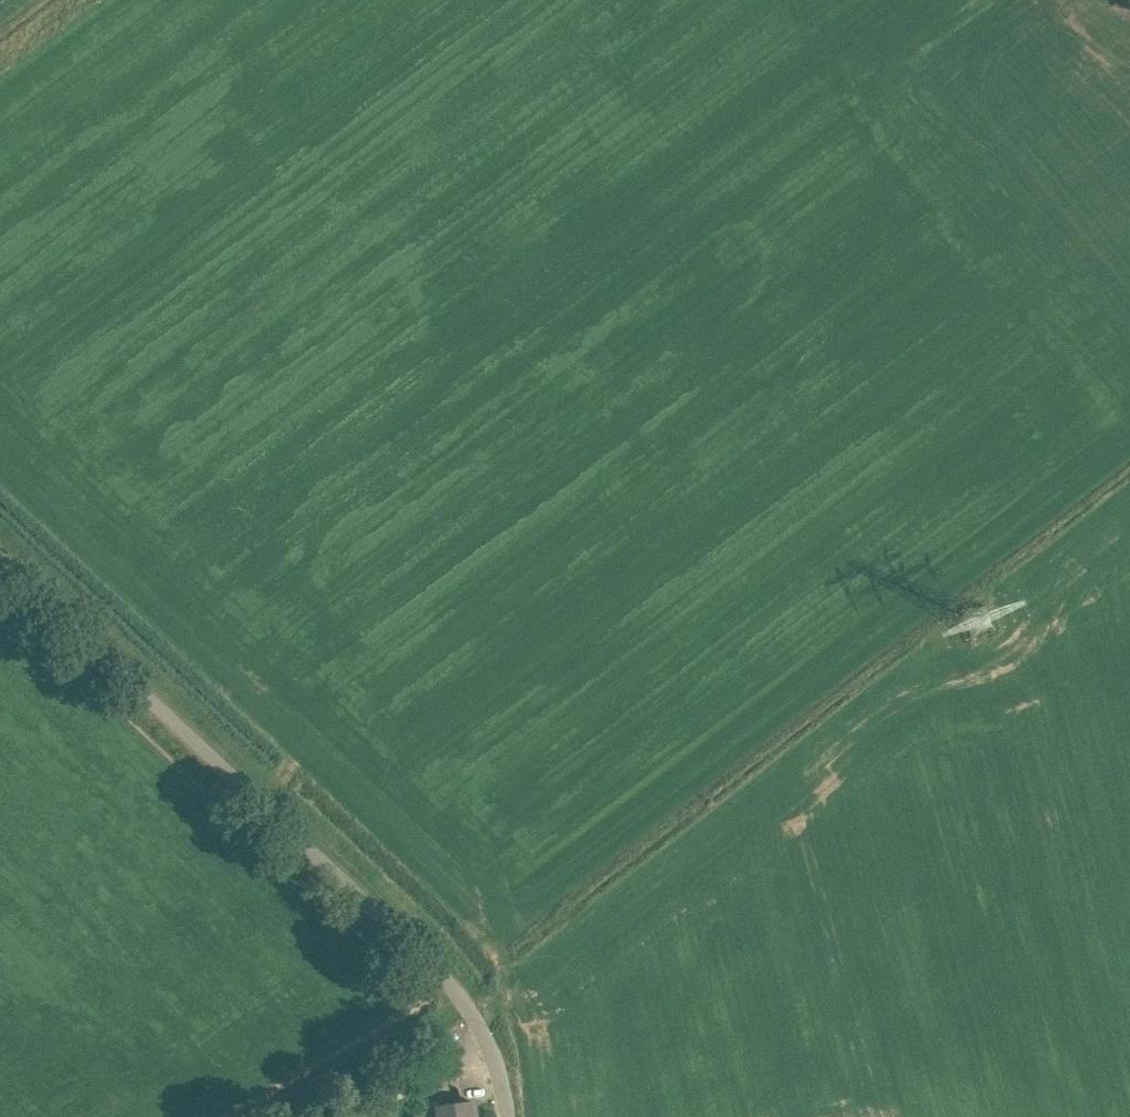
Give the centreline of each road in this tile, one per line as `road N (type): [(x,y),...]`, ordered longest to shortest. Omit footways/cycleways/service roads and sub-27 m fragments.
road 1 (unclassified): [(509,1116),(488,1042),(448,979),(0,558)]
road 2 (track): [(471,1016),(948,647)]

